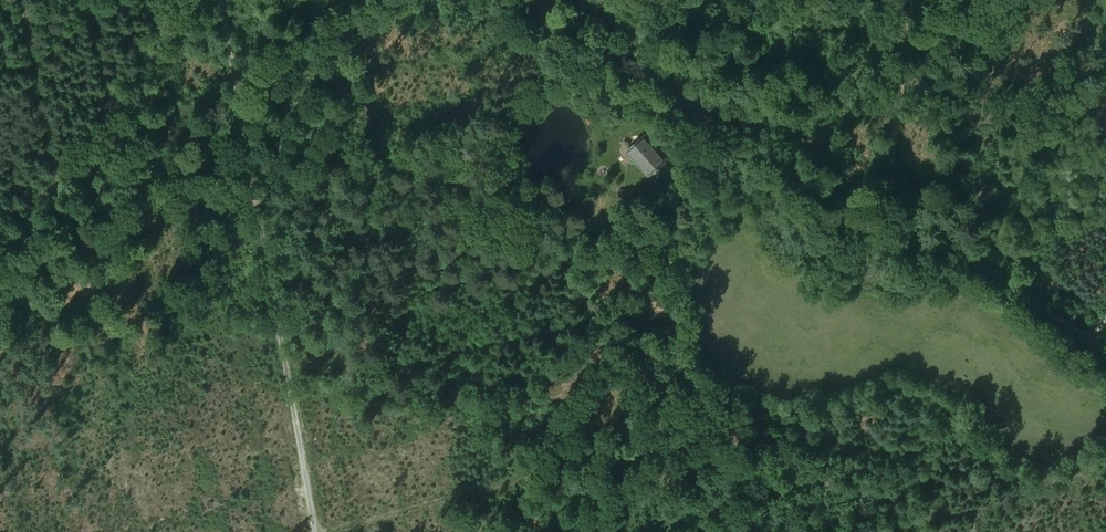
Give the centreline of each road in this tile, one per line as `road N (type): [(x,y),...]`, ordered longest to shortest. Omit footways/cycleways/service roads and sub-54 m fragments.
road 1 (track): [(308,531),(214,0)]
road 2 (unclassified): [(1105,354),(981,264),(919,243),(835,238),(809,227)]
road 3 (track): [(915,0),(889,191),(897,240)]

